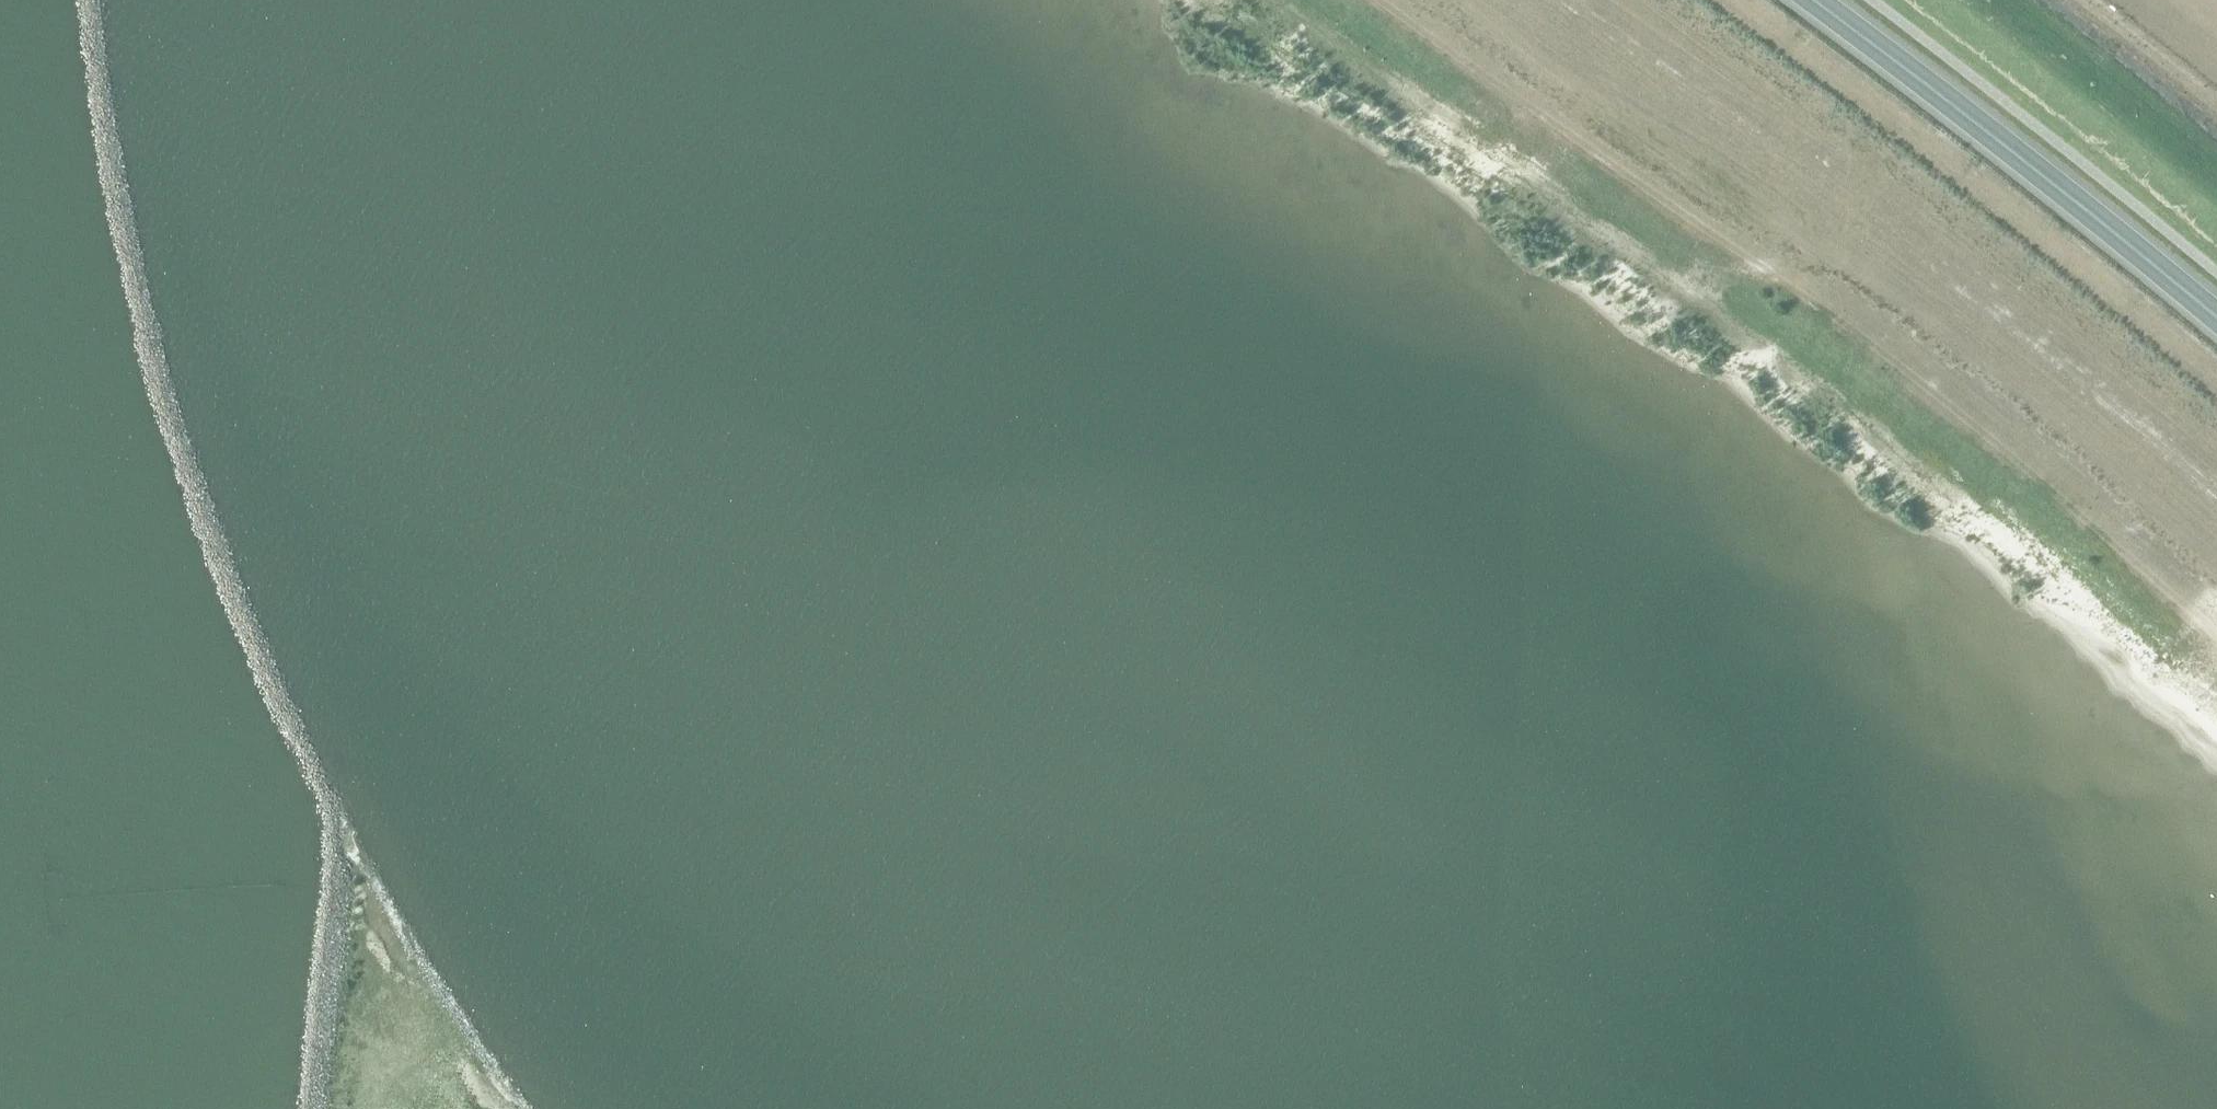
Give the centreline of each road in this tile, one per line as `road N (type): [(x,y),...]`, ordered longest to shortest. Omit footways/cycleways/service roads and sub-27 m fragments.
road 1 (trunk): [(2216,319),(1815,0)]

